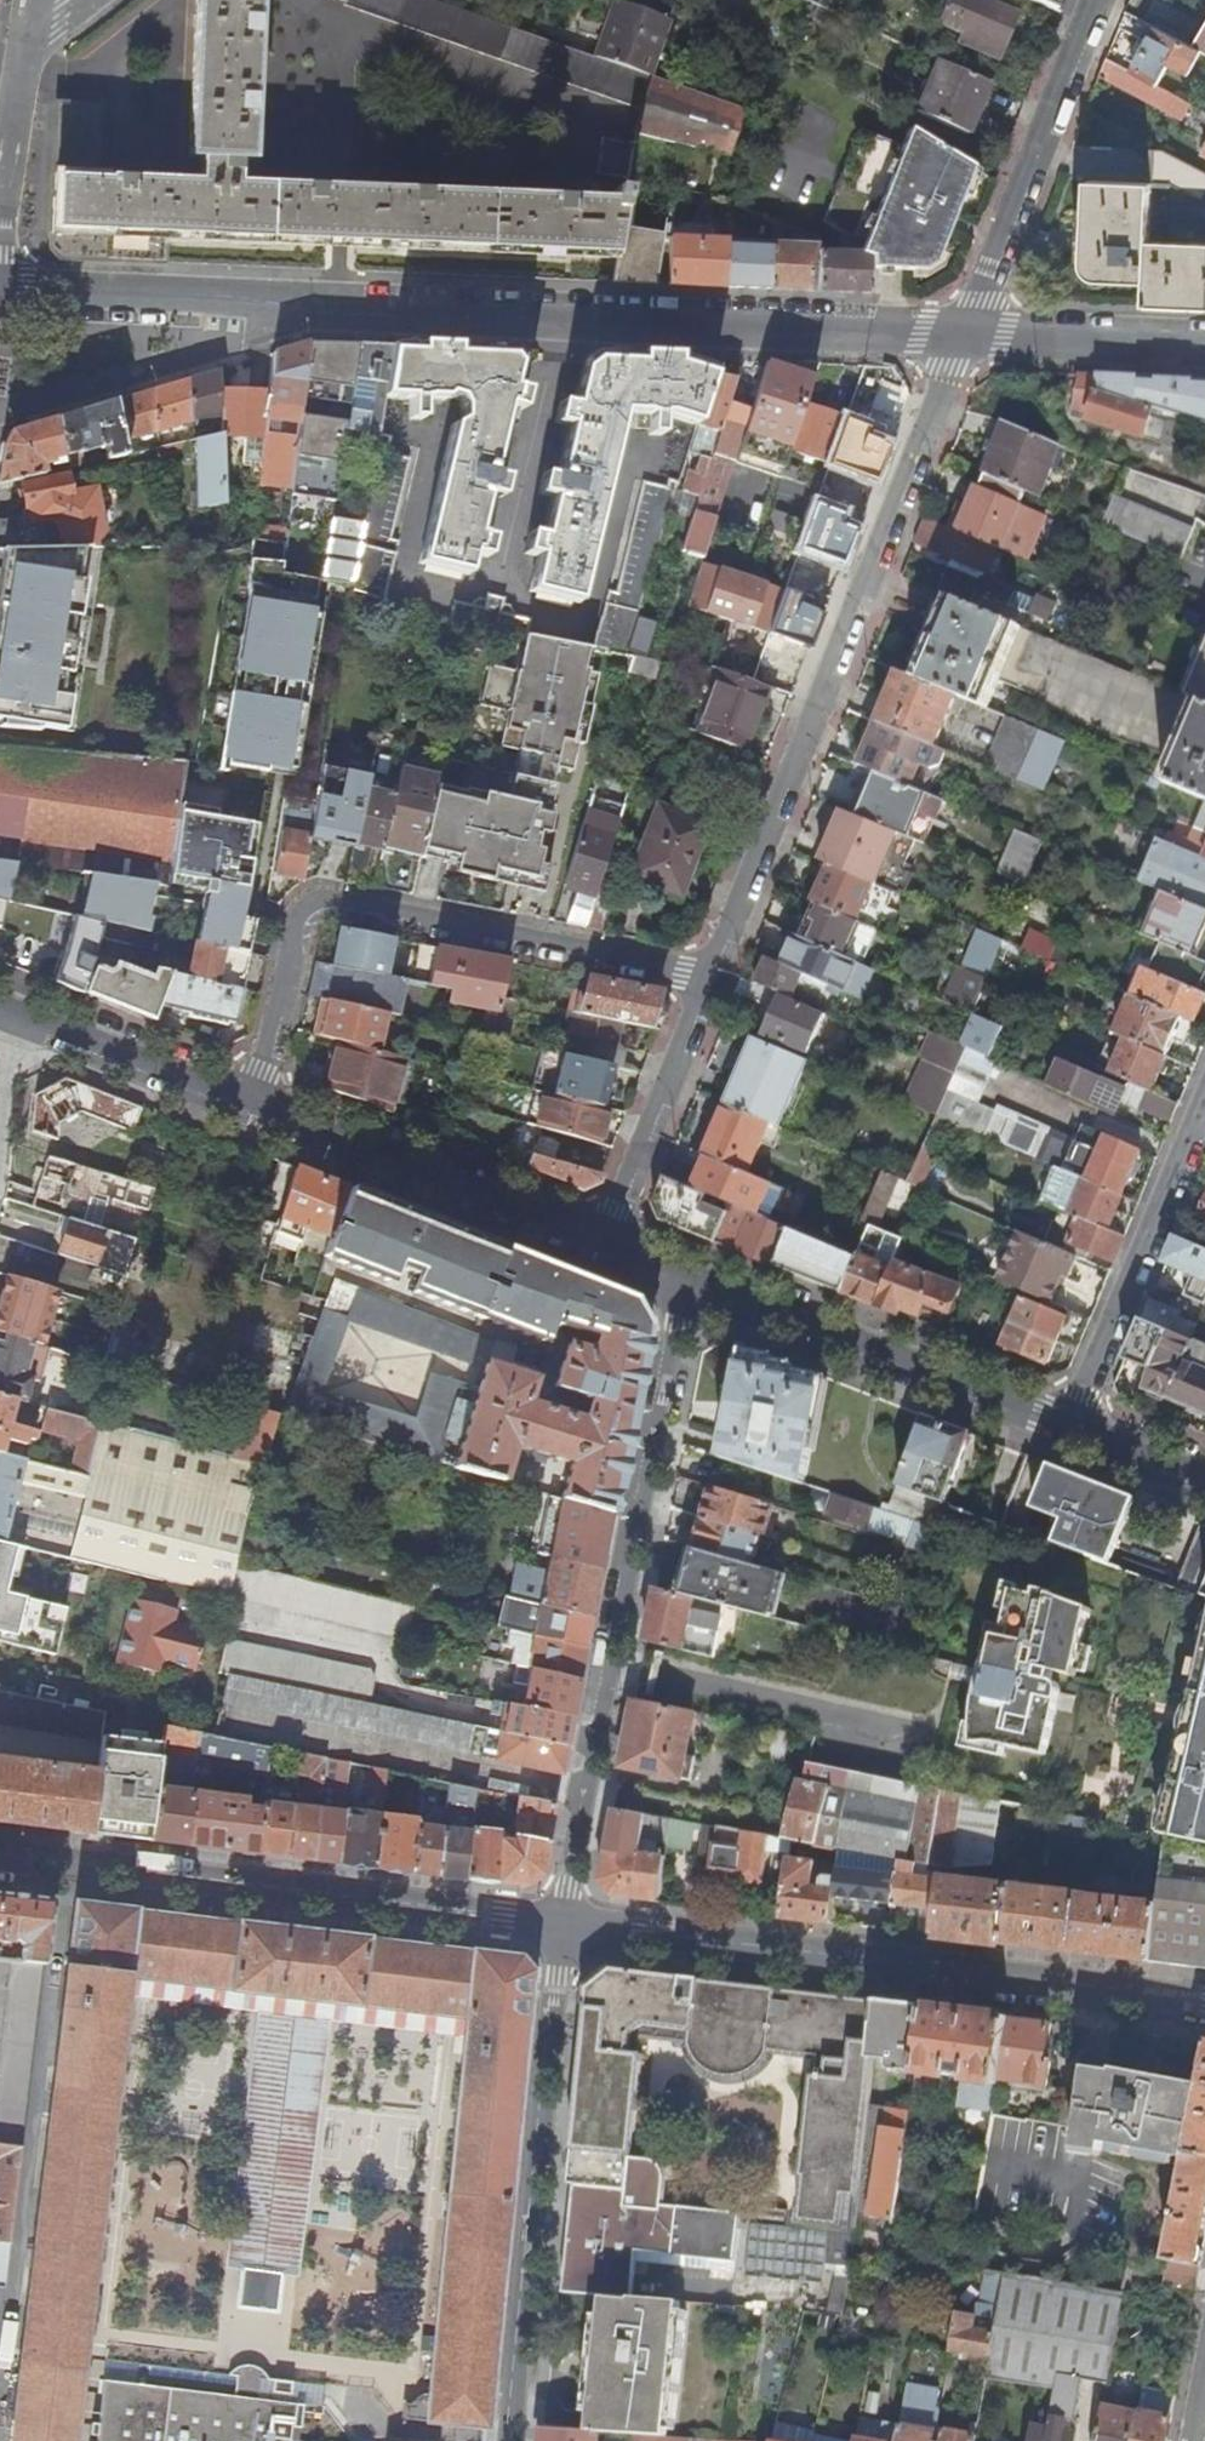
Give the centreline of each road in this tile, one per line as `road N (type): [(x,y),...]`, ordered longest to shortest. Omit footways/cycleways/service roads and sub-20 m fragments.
road 1 (tertiary): [(0,295),(962,337)]
road 2 (residential): [(962,337),(700,980)]
road 3 (residential): [(564,1927),(689,1281)]
road 4 (residential): [(564,1927),(1204,2004)]
road 5 (residential): [(700,980),(325,901),(299,920),(251,1103)]
road 6 (residential): [(0,1856),(564,1927)]
road 7 (residential): [(515,2440),(564,1927)]
road 8 (residential): [(1068,1428),(689,1281)]
road 9 (residential): [(606,1245),(251,1103)]
road 10 (residential): [(1098,0),(962,337)]
road 11 (residential): [(1068,1428),(1204,1095)]
road 12 (residential): [(700,980),(606,1245)]
road 13 (residential): [(251,1103),(10,1015)]
road 14 (tertiary): [(962,337),(1204,348)]
road 15 (tertiary): [(6,168),(31,21)]
road 16 (residential): [(1068,1428),(1204,1483)]

